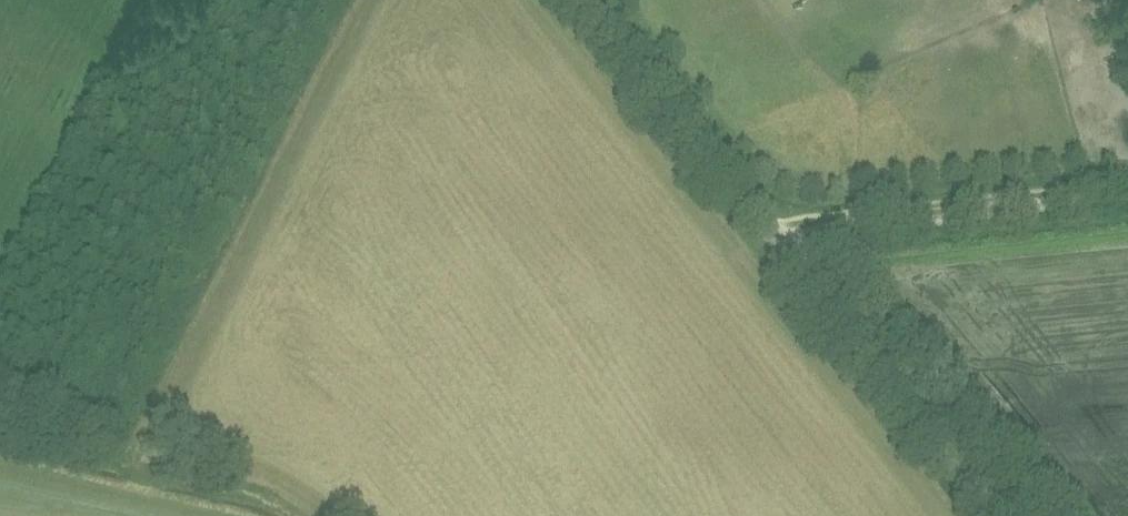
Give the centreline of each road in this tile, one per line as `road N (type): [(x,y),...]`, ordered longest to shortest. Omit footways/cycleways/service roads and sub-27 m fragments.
road 1 (unclassified): [(1001,515),(584,0)]
road 2 (track): [(771,233),(1127,195)]

